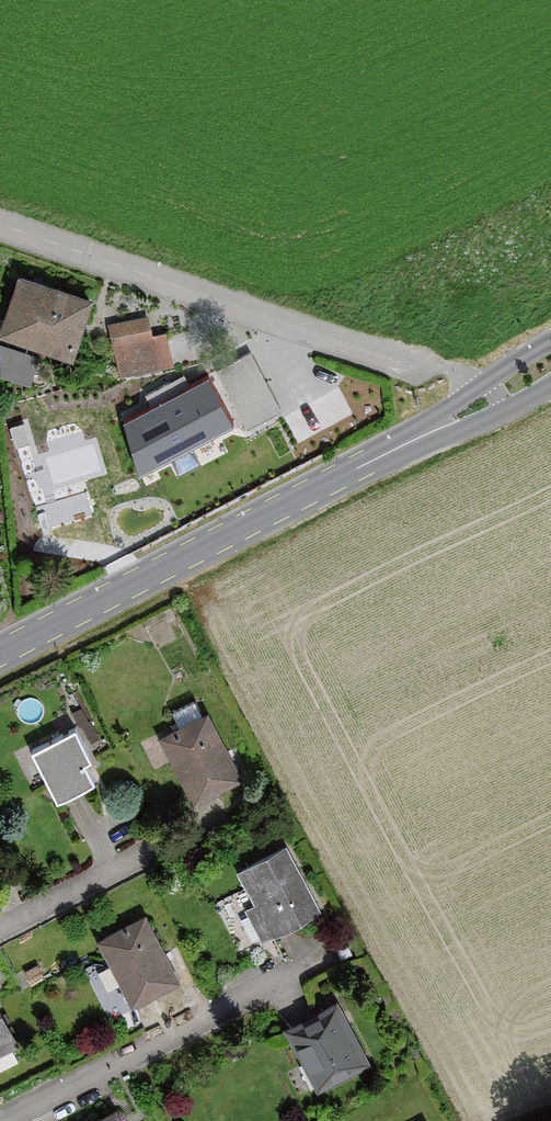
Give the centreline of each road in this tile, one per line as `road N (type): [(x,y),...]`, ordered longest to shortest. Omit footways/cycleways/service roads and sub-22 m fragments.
road 1 (secondary): [(403,444),(0,654)]
road 2 (residential): [(411,363),(0,222)]
road 3 (residential): [(0,1118),(323,960)]
road 4 (residential): [(0,924),(239,806)]
road 5 (secondary): [(550,338),(403,444)]
road 6 (secondary): [(403,444),(465,429),(550,383)]

